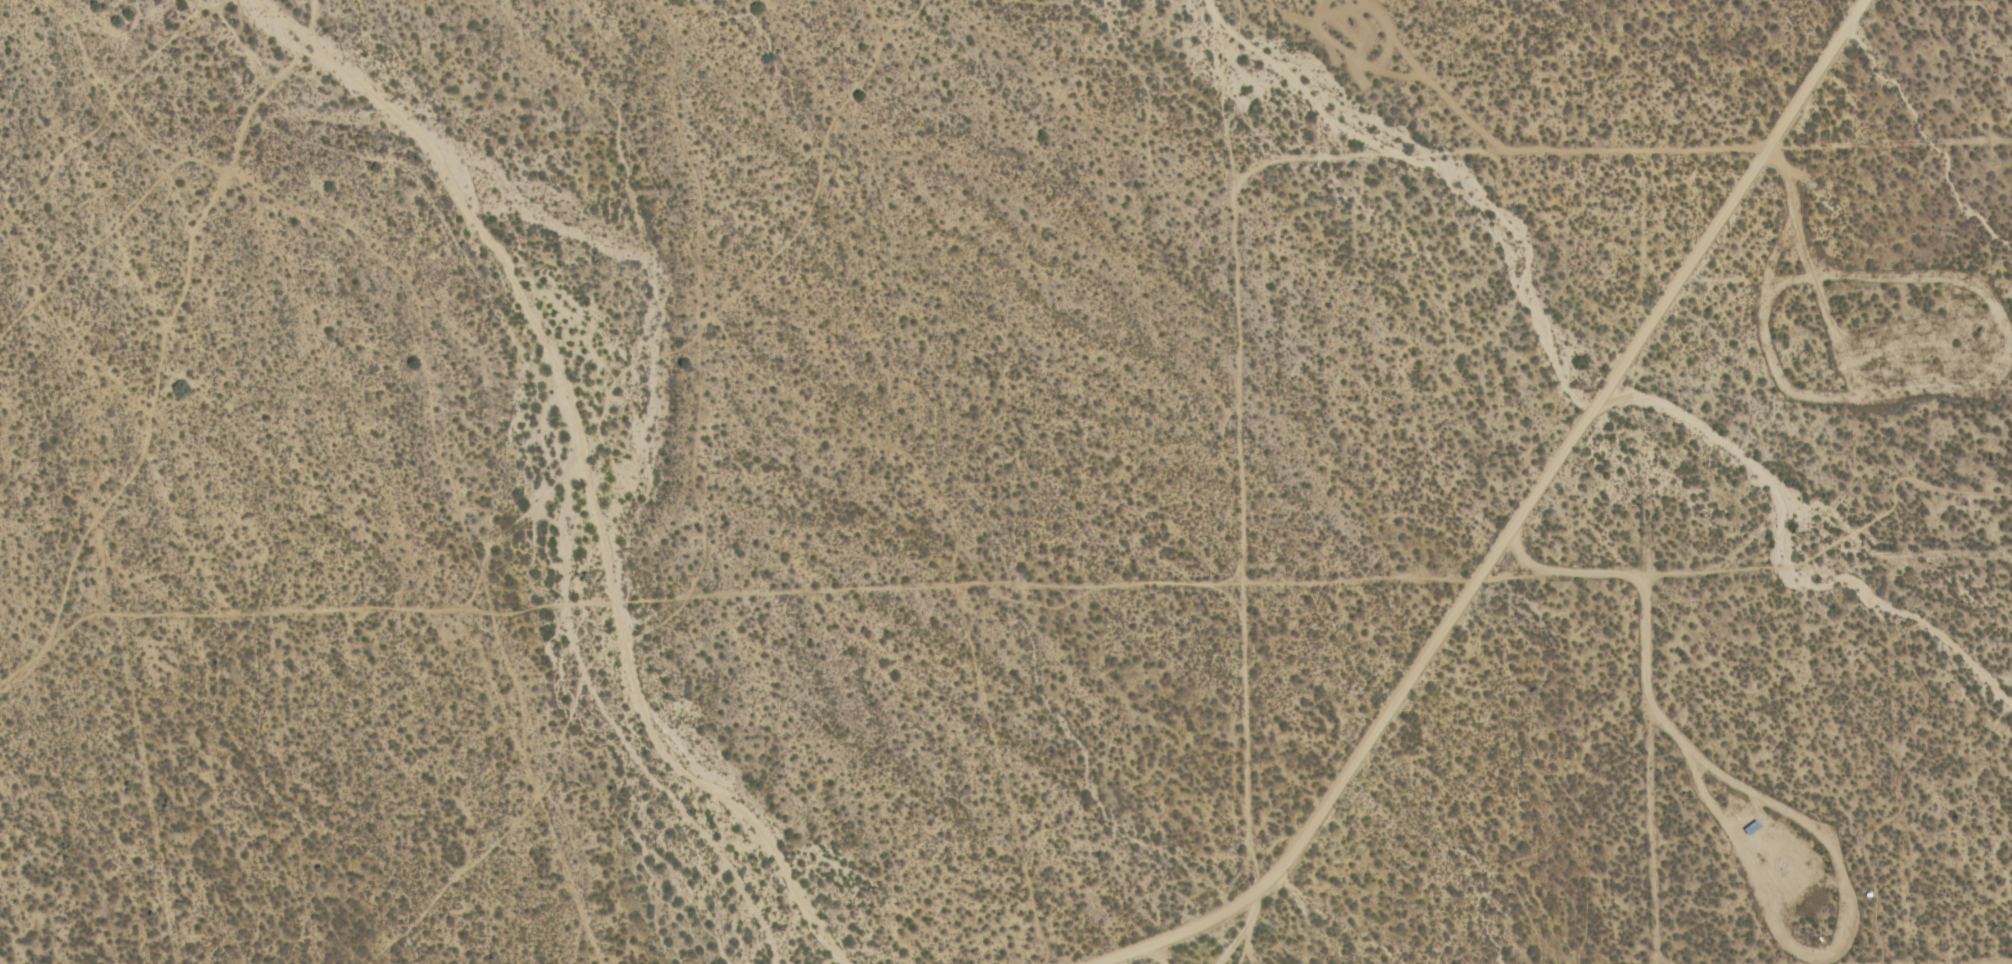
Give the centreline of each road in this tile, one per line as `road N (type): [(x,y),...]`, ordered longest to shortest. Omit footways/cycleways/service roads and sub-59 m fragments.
road 1 (track): [(1089,963),(1239,897),(1295,841),(1862,0)]

